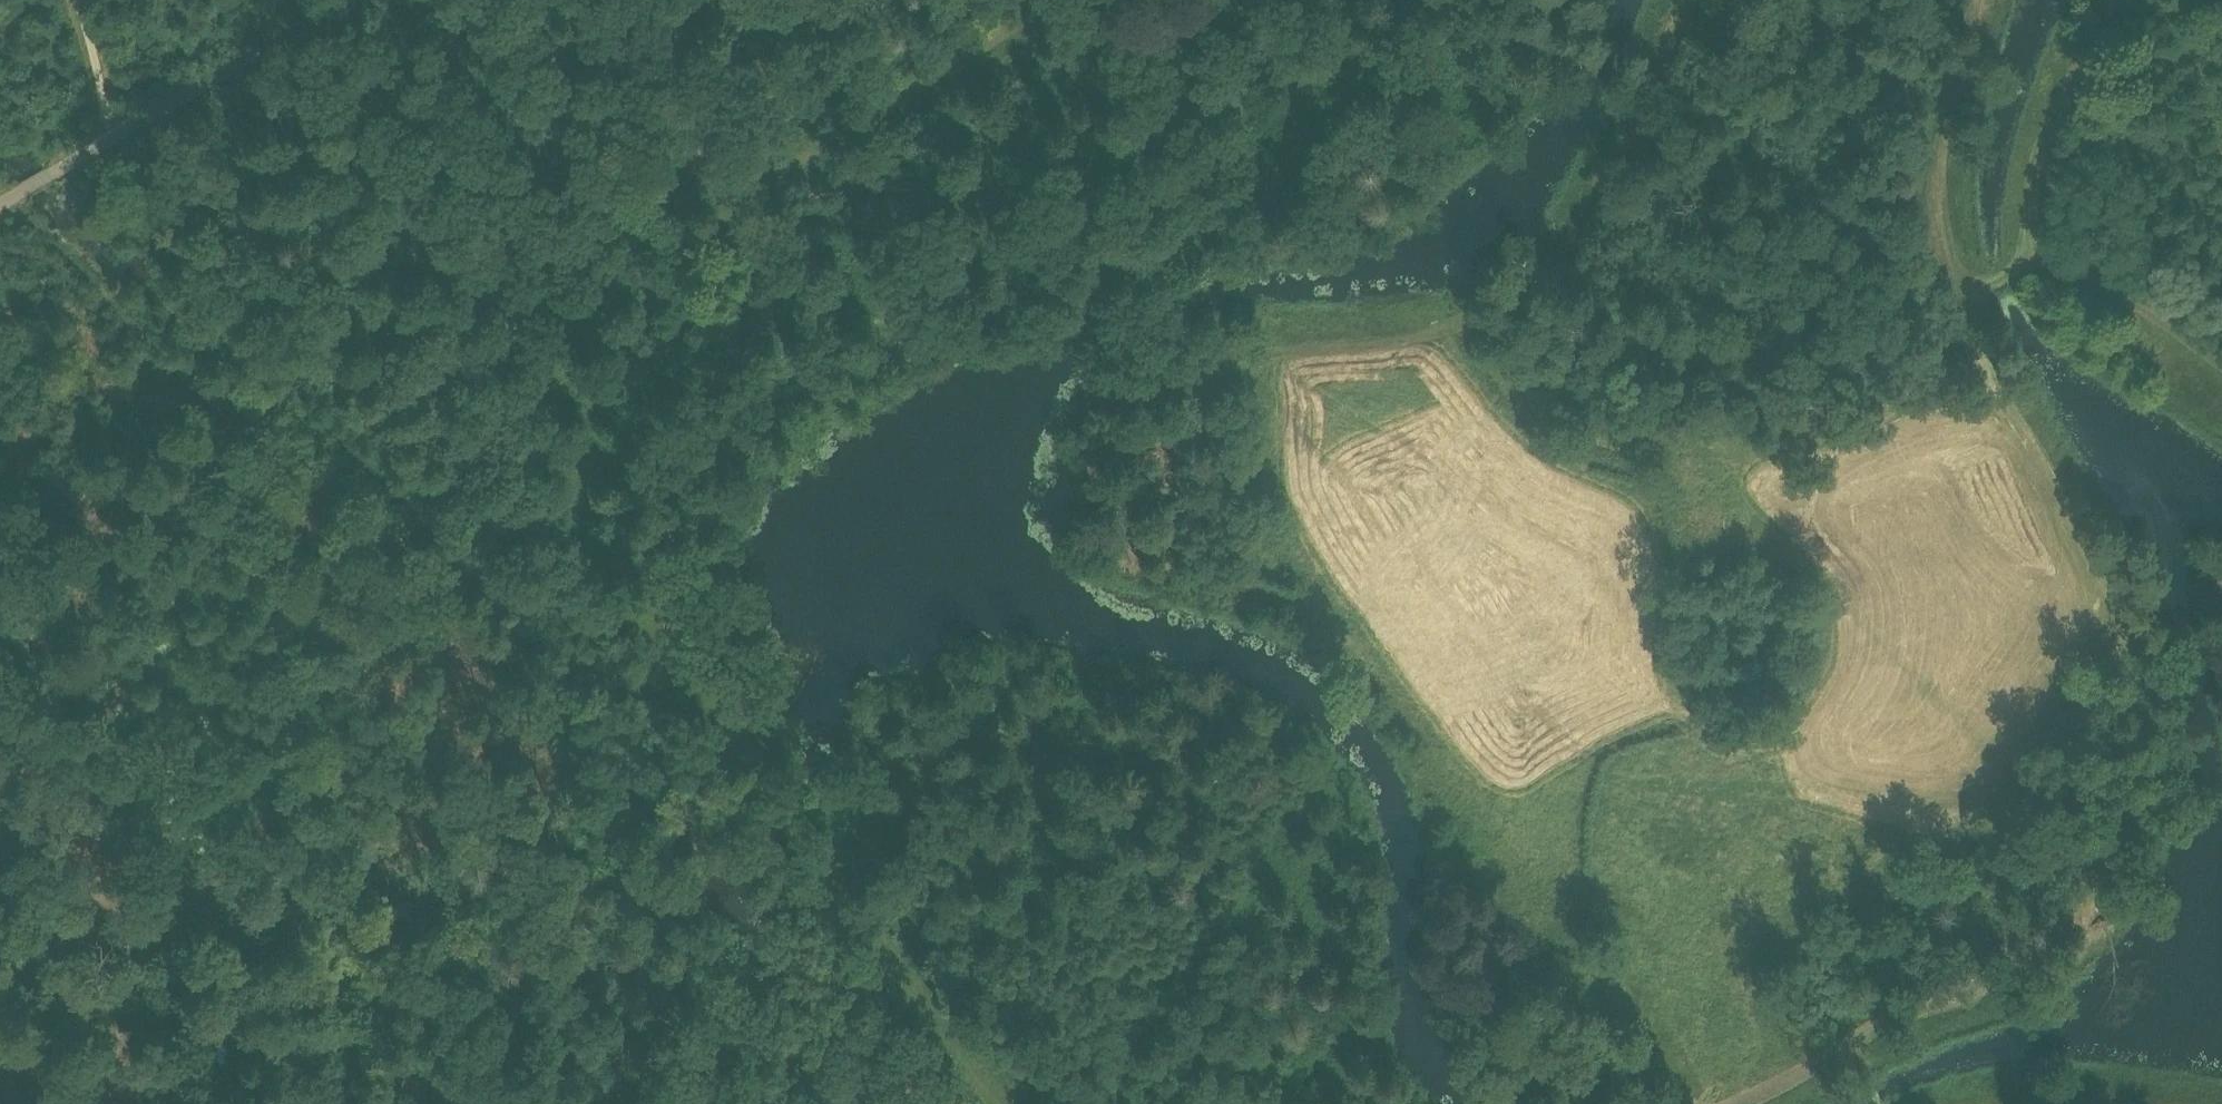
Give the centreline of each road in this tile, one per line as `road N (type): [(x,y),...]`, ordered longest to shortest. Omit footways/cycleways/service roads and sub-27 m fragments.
road 1 (track): [(1072,0),(703,260)]
road 2 (unclassified): [(0,212),(353,0)]

